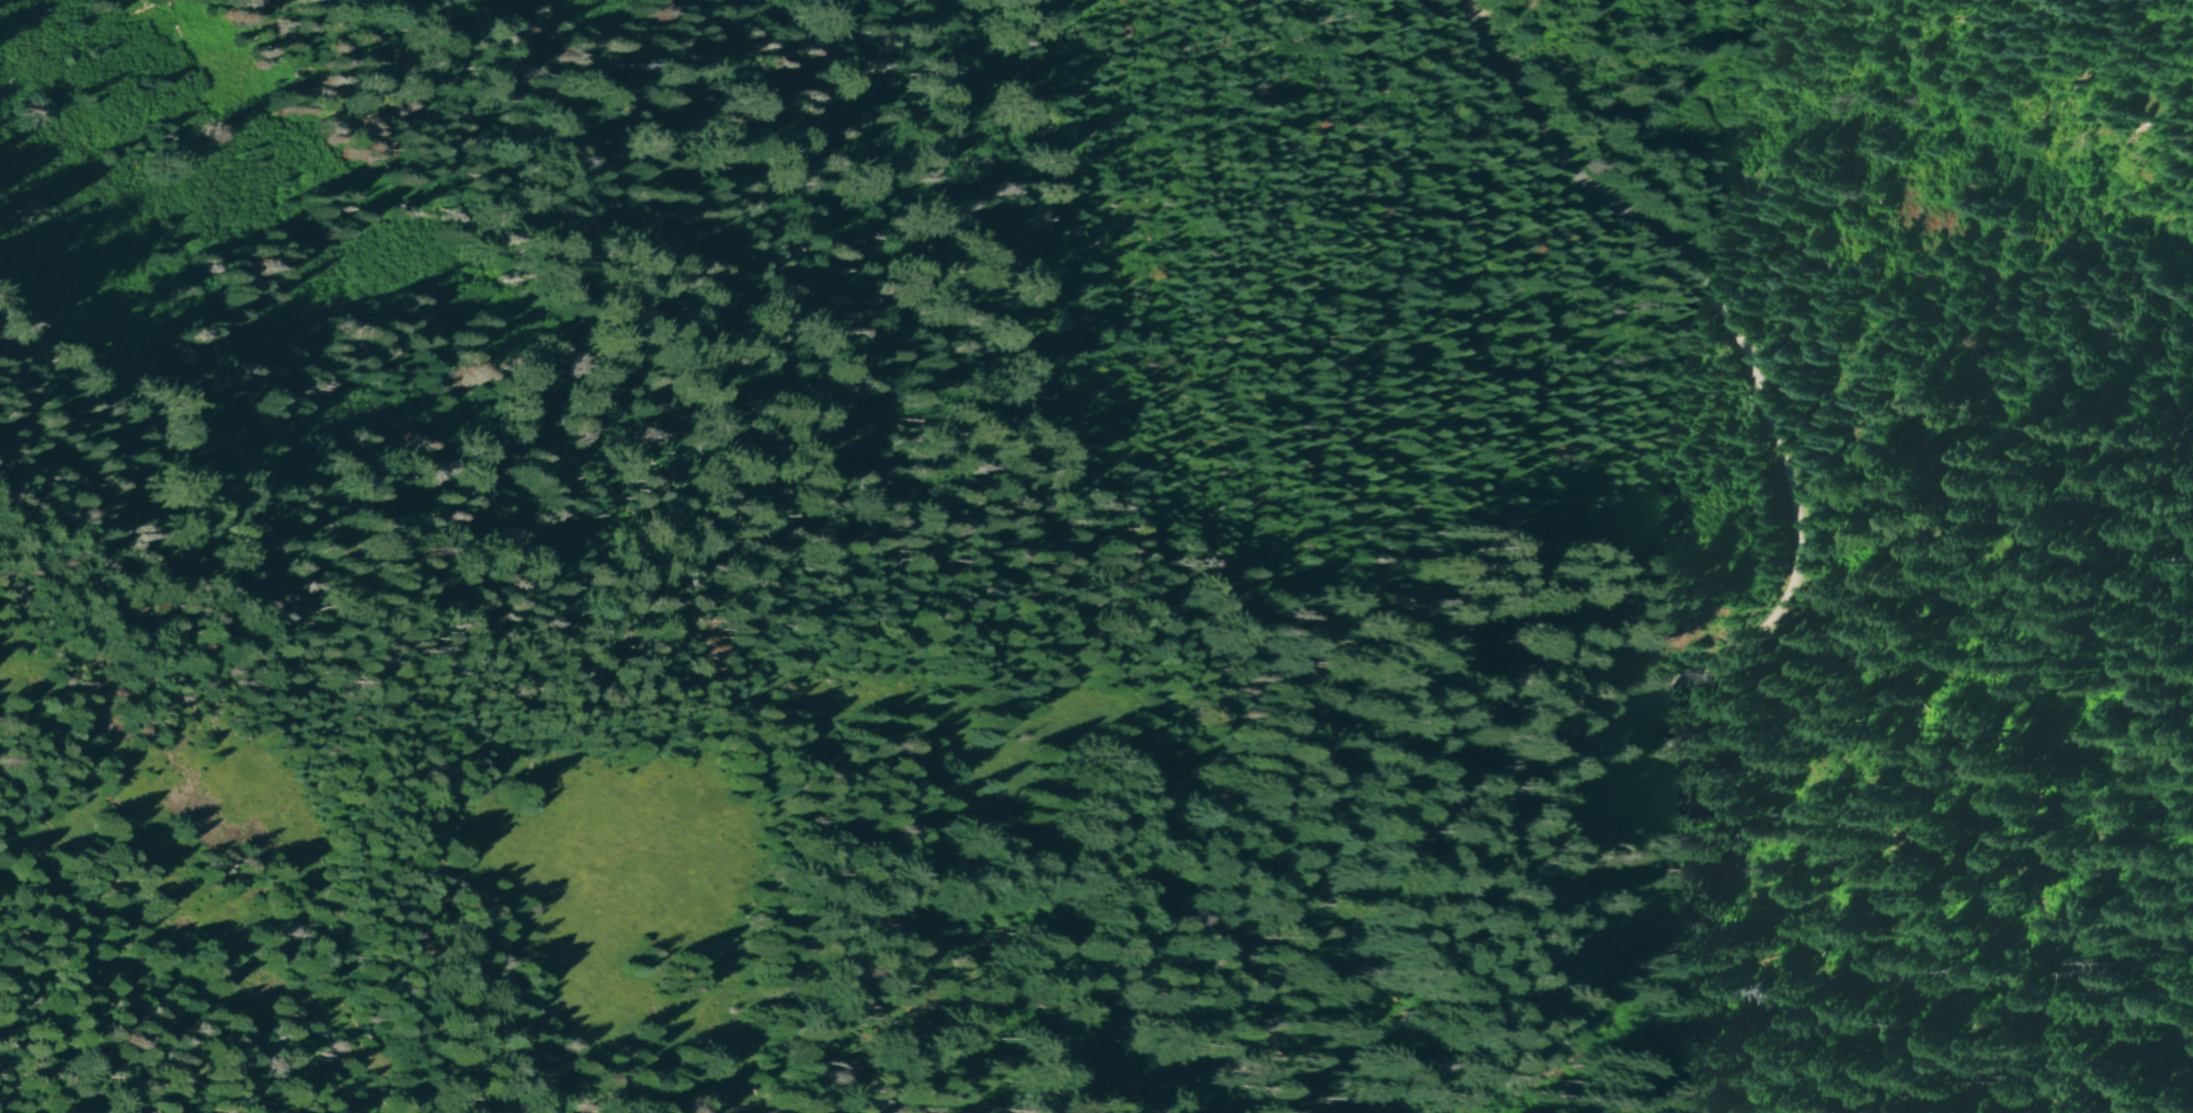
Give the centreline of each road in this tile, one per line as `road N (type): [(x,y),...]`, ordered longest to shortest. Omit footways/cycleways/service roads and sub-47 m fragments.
road 1 (residential): [(1434,1112),(1510,1053),(1556,995),(1564,951),(1562,850),(1583,760),(1608,734),(1705,677),(1737,649),(1785,560),(1787,516),(1767,425),(1729,330),(1698,287),(1556,165),(1512,111),(1457,0)]

